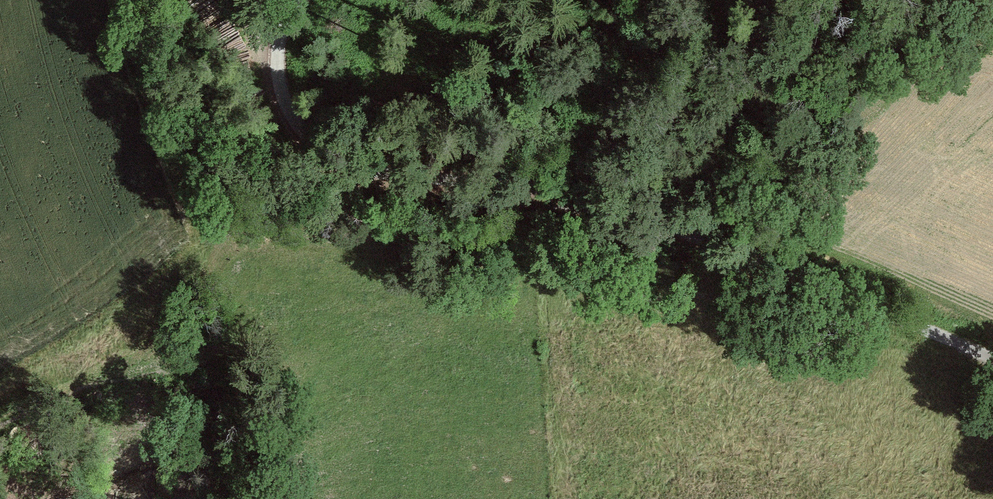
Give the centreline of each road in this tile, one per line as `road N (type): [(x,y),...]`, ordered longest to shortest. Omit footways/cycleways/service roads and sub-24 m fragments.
road 1 (residential): [(151,0),(191,115),(236,163),(282,192),(330,211),(432,229),(609,204)]
road 2 (unclassified): [(609,204),(558,190),(380,172),(326,154),(295,120),(279,76),(281,33),(300,0)]
road 3 (unclassified): [(609,204),(992,360)]

